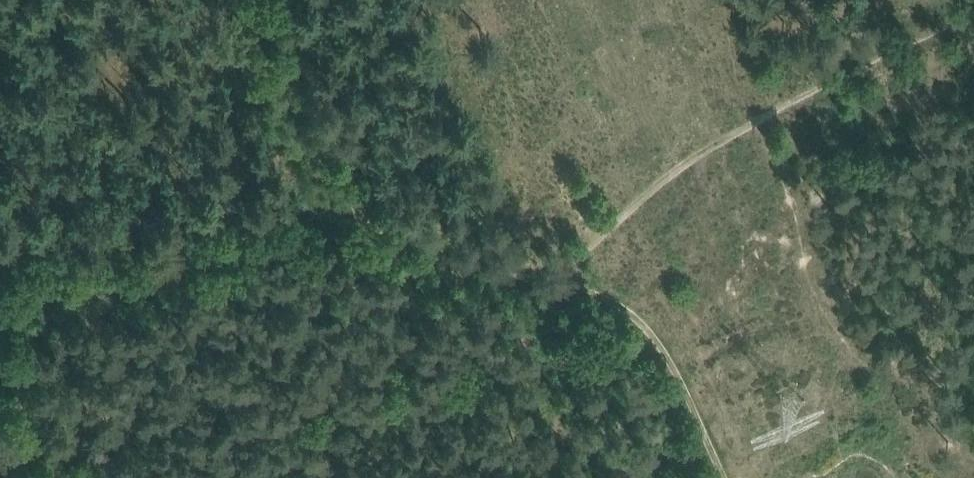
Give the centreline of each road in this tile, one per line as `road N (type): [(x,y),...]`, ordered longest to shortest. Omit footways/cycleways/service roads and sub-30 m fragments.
road 1 (track): [(567,266),(576,244),(674,170),(973,6)]
road 2 (track): [(729,477),(644,322),(567,266)]
road 3 (track): [(252,0),(297,122),(367,216)]
road 4 (track): [(367,216),(445,242),(567,266)]

